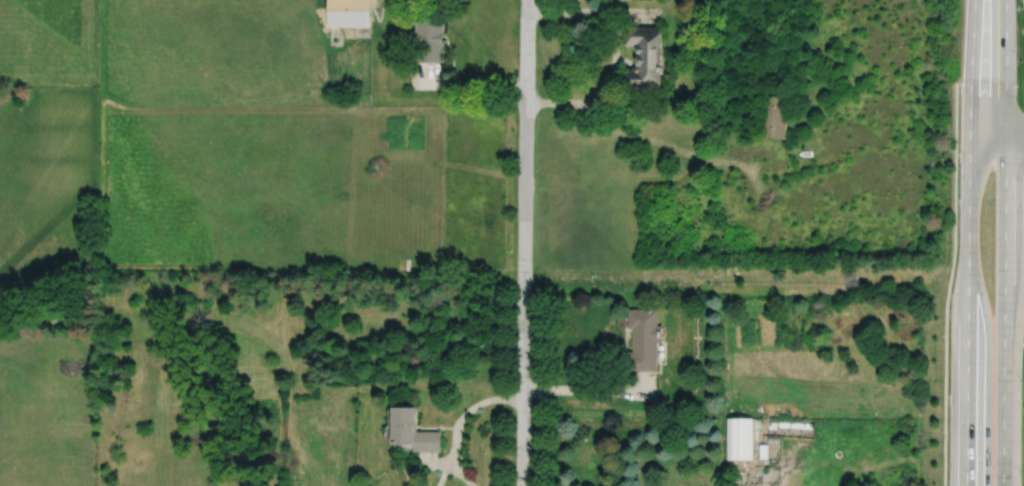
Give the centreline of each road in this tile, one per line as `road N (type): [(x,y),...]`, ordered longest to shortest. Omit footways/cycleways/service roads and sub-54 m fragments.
road 1 (secondary): [(973,0),(967,485)]
road 2 (residential): [(523,485),(528,0)]
road 3 (secondary): [(1002,485),(1005,0)]
road 4 (track): [(790,151),(726,157),(643,180),(526,182)]
road 5 (track): [(698,485),(719,467),(730,402),(769,397)]

